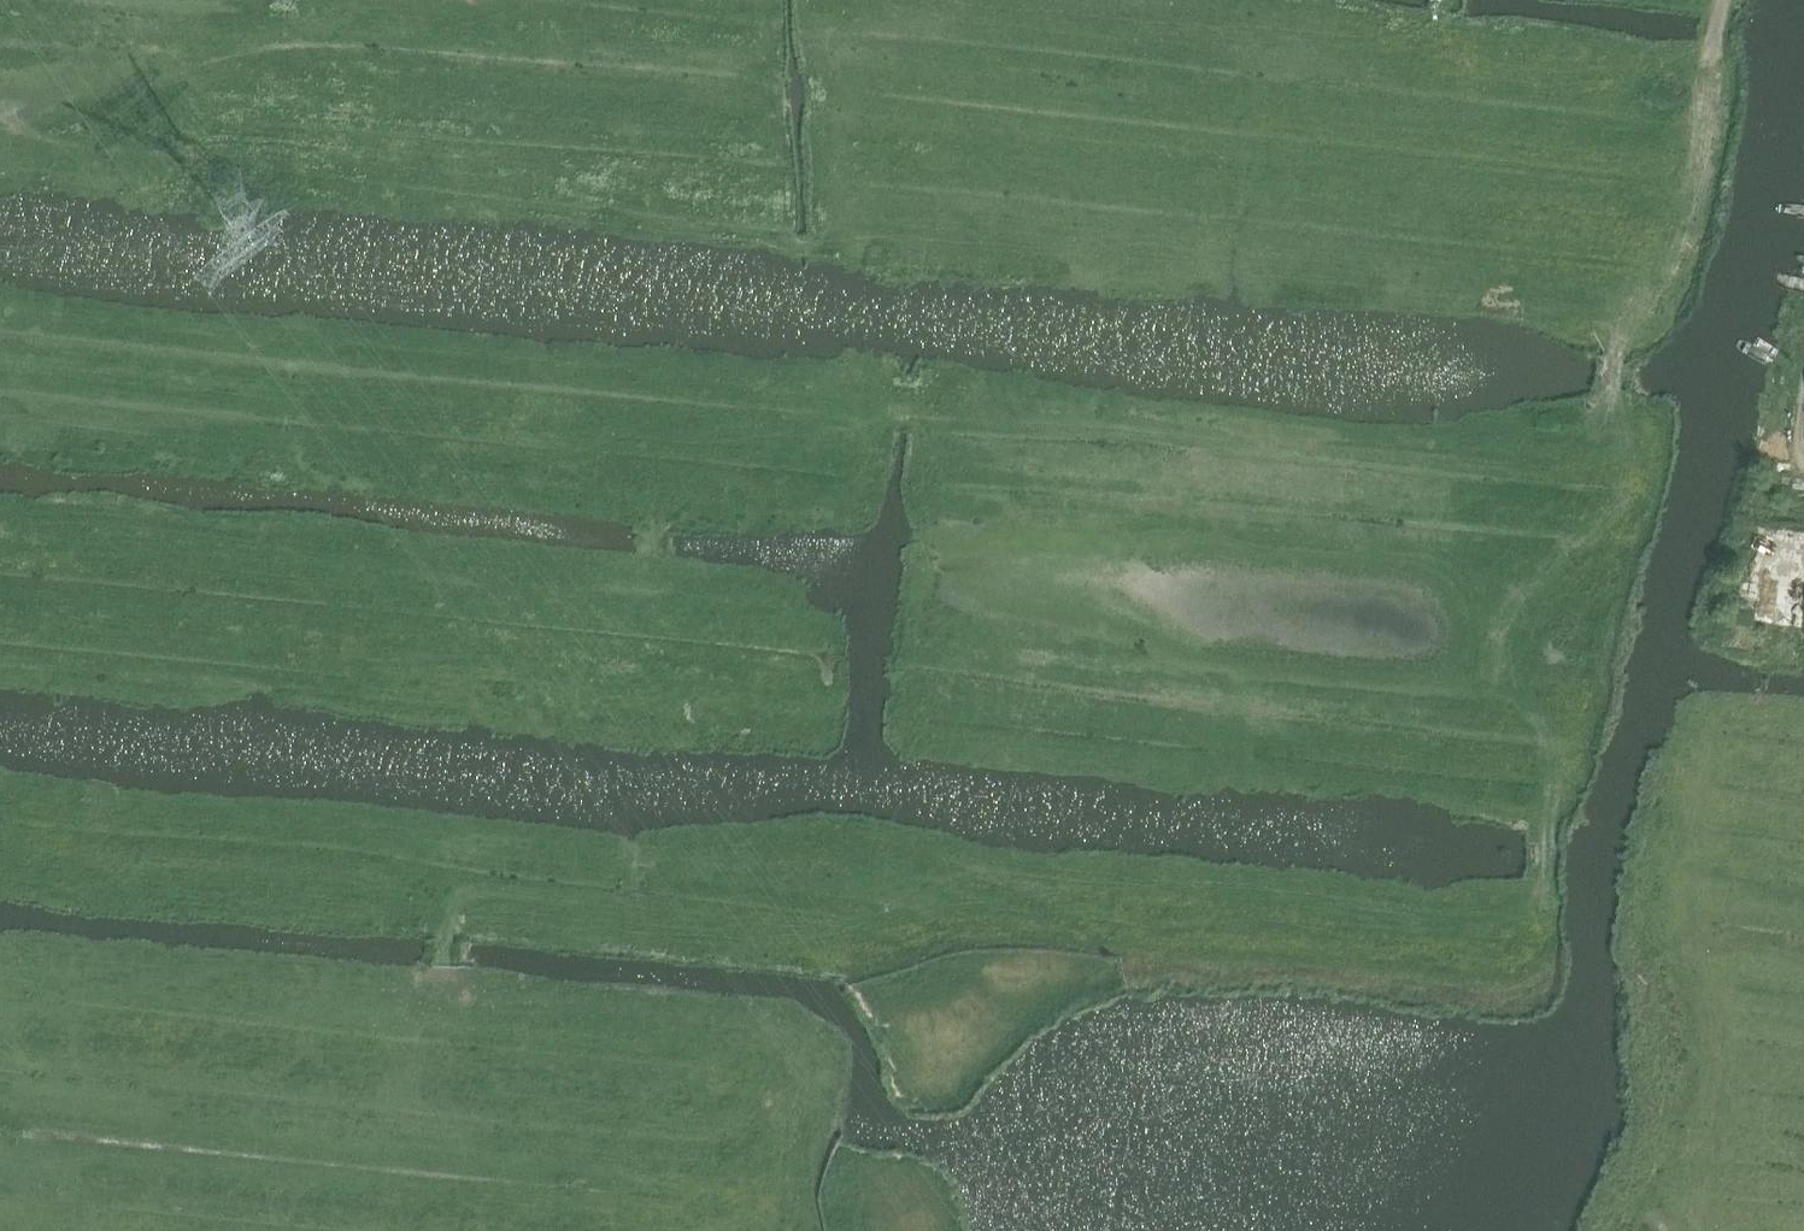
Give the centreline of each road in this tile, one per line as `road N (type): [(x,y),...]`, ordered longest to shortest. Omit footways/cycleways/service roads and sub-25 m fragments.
road 1 (track): [(1720,0),(1685,224),(1618,357),(1565,545),(1521,608),(1510,642),(1518,686),(1540,729),(1548,795),(1541,894)]

